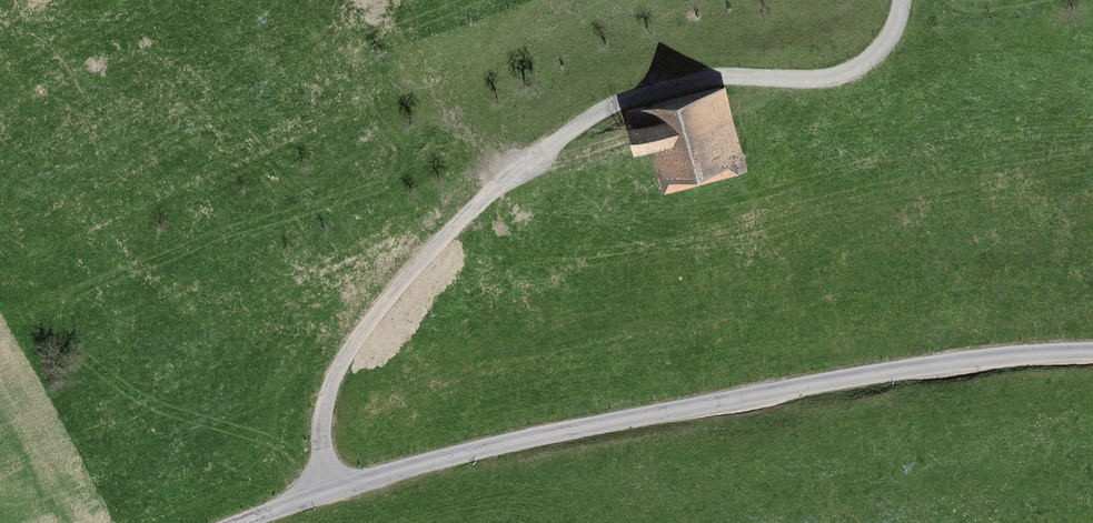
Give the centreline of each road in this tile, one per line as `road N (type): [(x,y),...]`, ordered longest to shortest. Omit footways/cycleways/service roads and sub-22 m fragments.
road 1 (unclassified): [(338,489),(325,441),(333,390),(360,344),(464,225),(567,136),(642,97),(725,81),(827,83),(861,72),(889,52),(906,0)]
road 2 (residential): [(1092,356),(903,374),(528,435),(338,489)]

